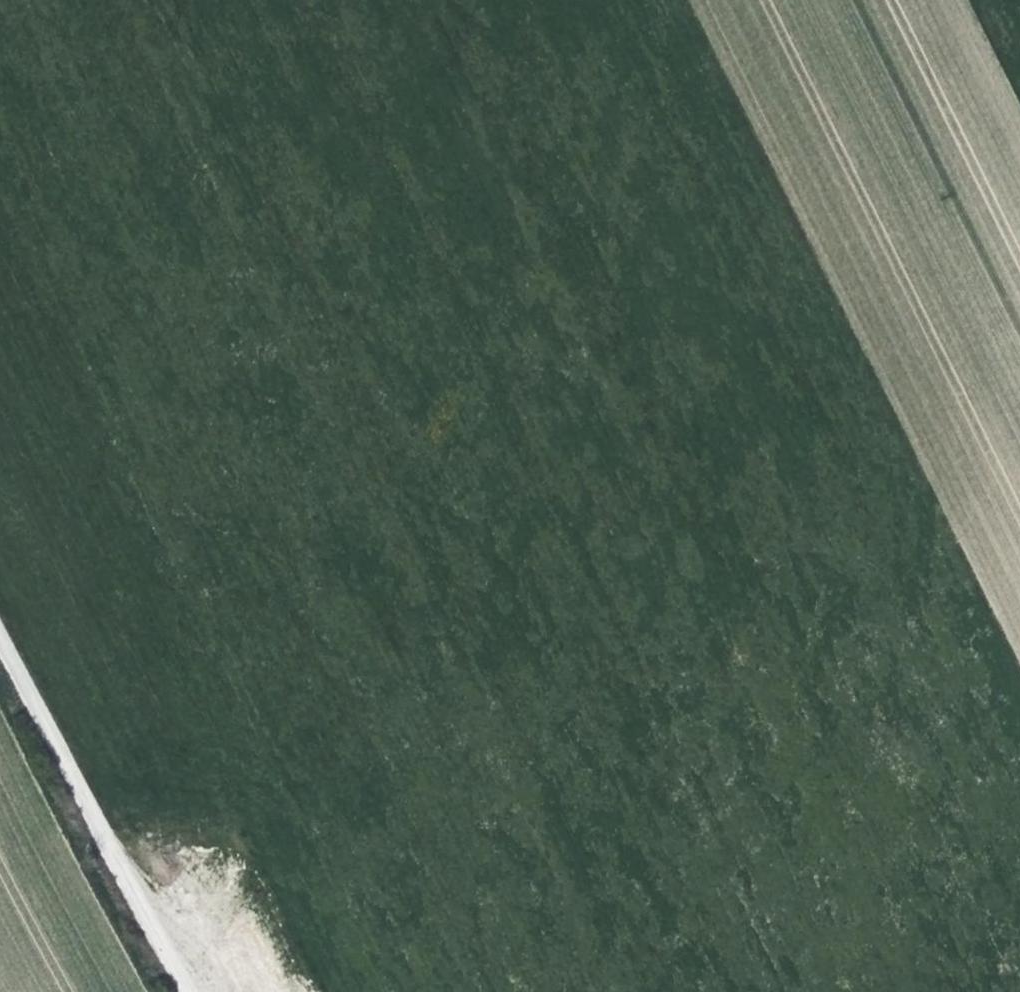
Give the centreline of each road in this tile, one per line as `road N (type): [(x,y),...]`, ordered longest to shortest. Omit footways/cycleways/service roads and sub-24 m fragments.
road 1 (track): [(0,648),(180,991)]

